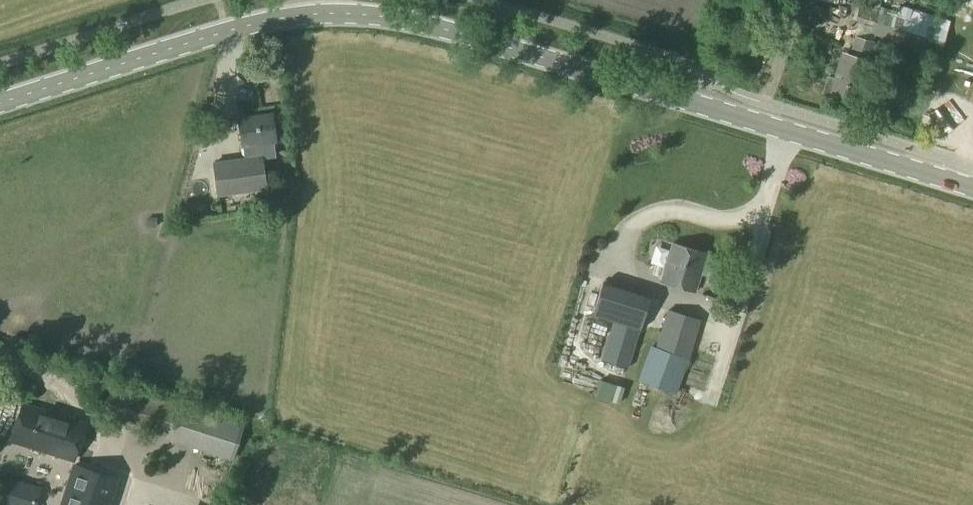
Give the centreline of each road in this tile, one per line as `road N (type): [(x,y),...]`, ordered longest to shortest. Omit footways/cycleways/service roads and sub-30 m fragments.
road 1 (secondary): [(972,187),(377,16),(323,14),(228,30),(0,103)]

